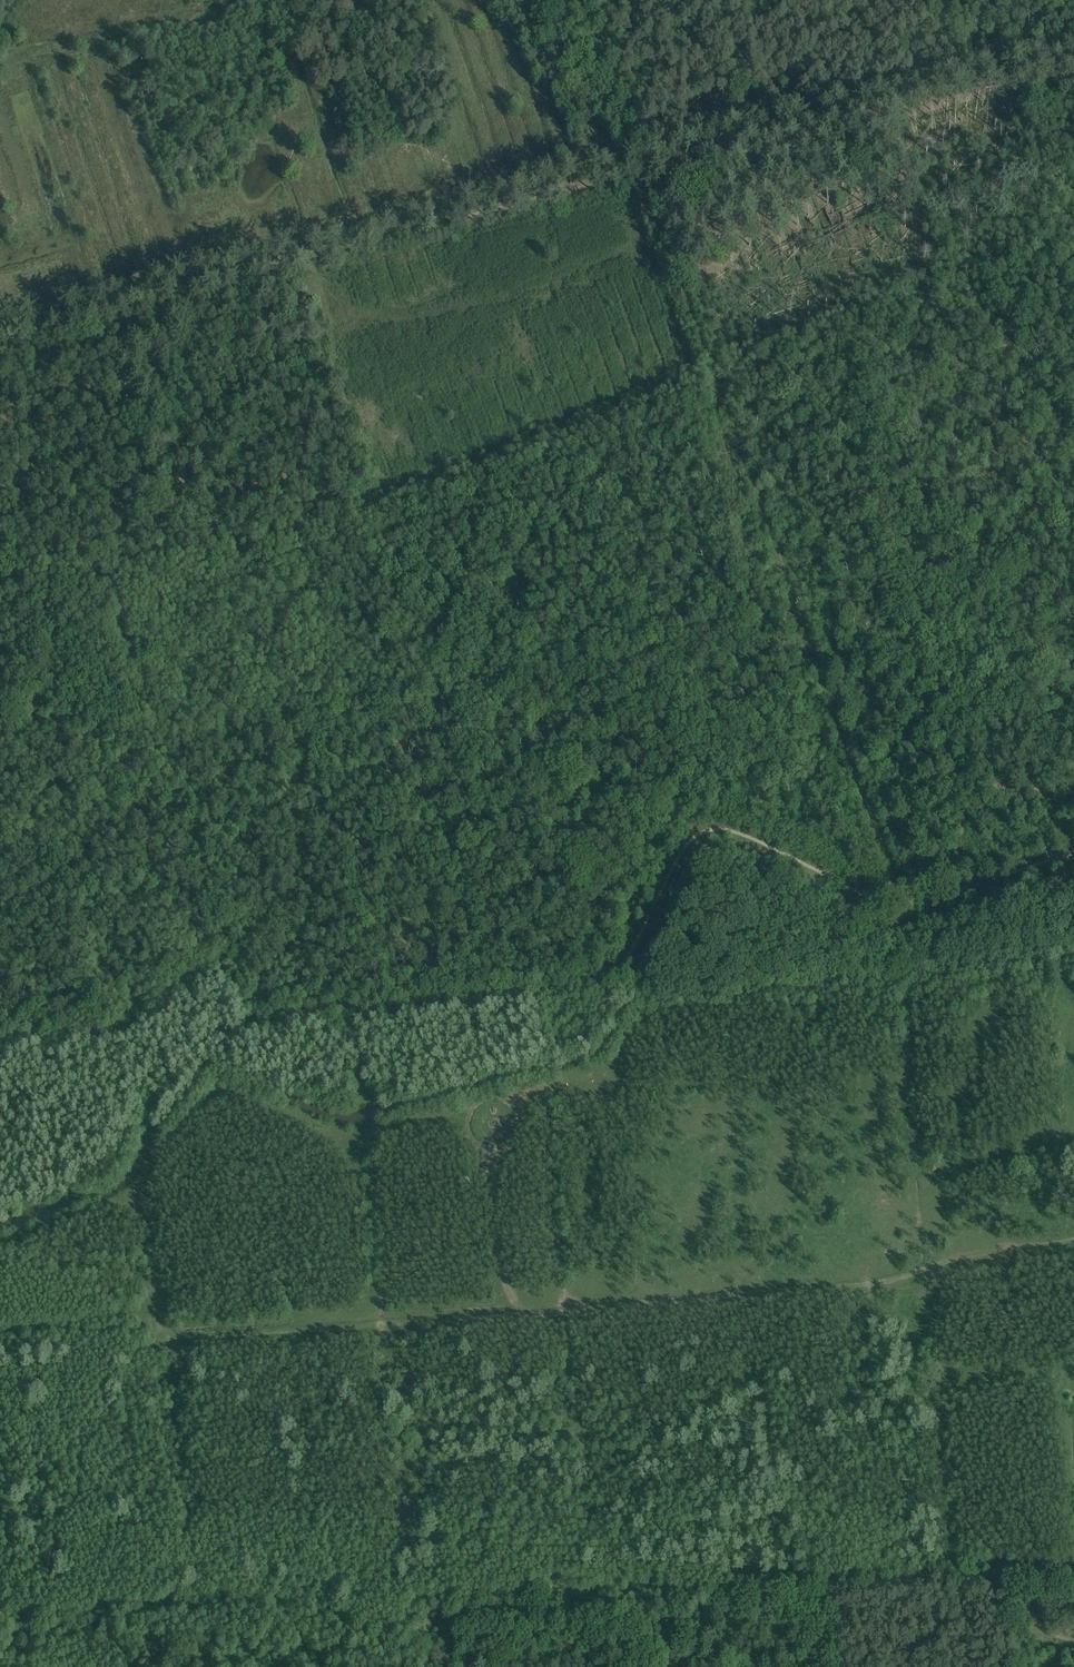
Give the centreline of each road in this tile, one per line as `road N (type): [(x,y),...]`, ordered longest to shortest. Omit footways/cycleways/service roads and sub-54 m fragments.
road 1 (track): [(223,962),(232,929),(108,591),(122,561),(323,510),(390,514),(720,377)]
road 2 (track): [(787,568),(460,700),(449,680),(168,755)]

